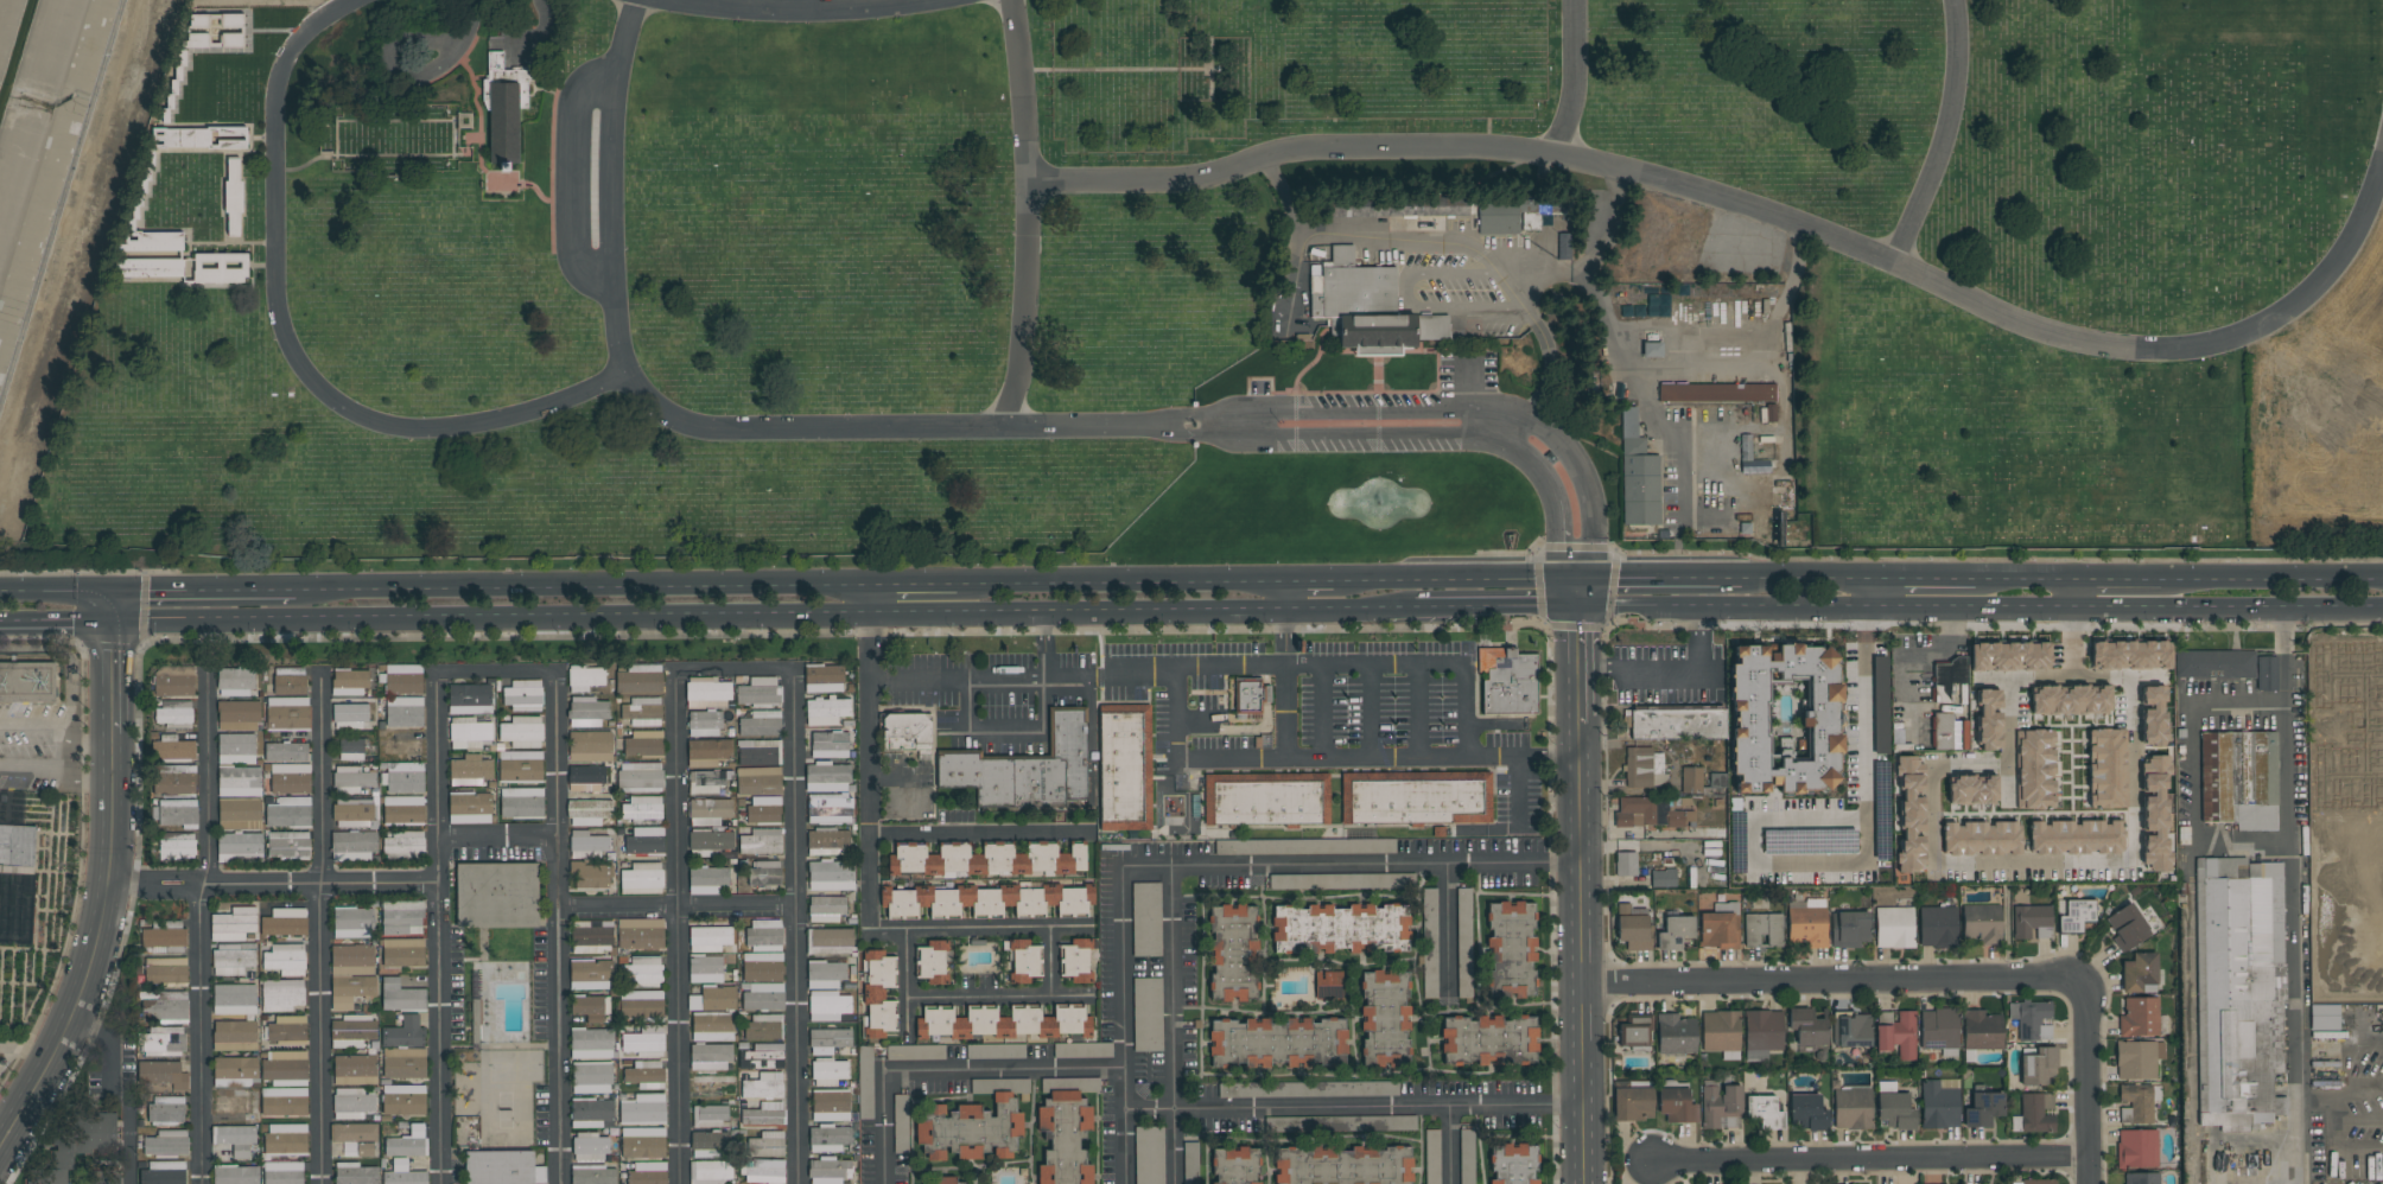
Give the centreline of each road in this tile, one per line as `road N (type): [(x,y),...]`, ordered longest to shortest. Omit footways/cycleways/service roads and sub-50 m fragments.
road 1 (primary): [(113,622),(1413,606)]
road 2 (primary): [(1576,607),(2382,607)]
road 3 (residential): [(678,1183),(672,675),(793,675)]
road 4 (primary): [(872,584),(294,590)]
road 5 (tertiary): [(113,622),(109,889),(72,1000),(0,1128)]
road 6 (residential): [(205,674),(202,1183)]
road 7 (residential): [(552,675),(560,1183)]
road 8 (residential): [(793,675),(797,1183)]
road 9 (residential): [(1583,979),(2073,982)]
road 10 (secondary): [(1578,723),(1583,1183)]
road 11 (residential): [(1654,1160),(2087,1158)]
road 12 (residential): [(433,884),(432,674),(552,675)]
road 13 (primary): [(1284,578),(955,583)]
road 14 (residential): [(109,889),(433,884)]
road 15 (residential): [(877,931),(872,616)]
road 16 (residential): [(433,884),(438,1183)]
road 17 (residential): [(320,886),(322,1183)]
road 18 (primary): [(1576,577),(1337,578)]
road 19 (residential): [(558,915),(794,912)]
road 20 (residential): [(319,673),(320,886)]
road 21 (residential): [(2073,982),(2084,1000),(2088,1183)]
road 22 (primary): [(294,590),(112,591)]
road 23 (primary): [(2156,575),(1976,575)]
road 24 (residential): [(1515,431),(1564,477),(1576,521),(1576,577)]
road 25 (primary): [(1741,575),(1576,577)]
road 26 (primary): [(1413,606),(1576,607)]
road 27 (primary): [(2382,575),(2228,575)]
road 28 (primary): [(1881,575),(1741,575)]
road 29 (residential): [(434,845),(557,844)]

